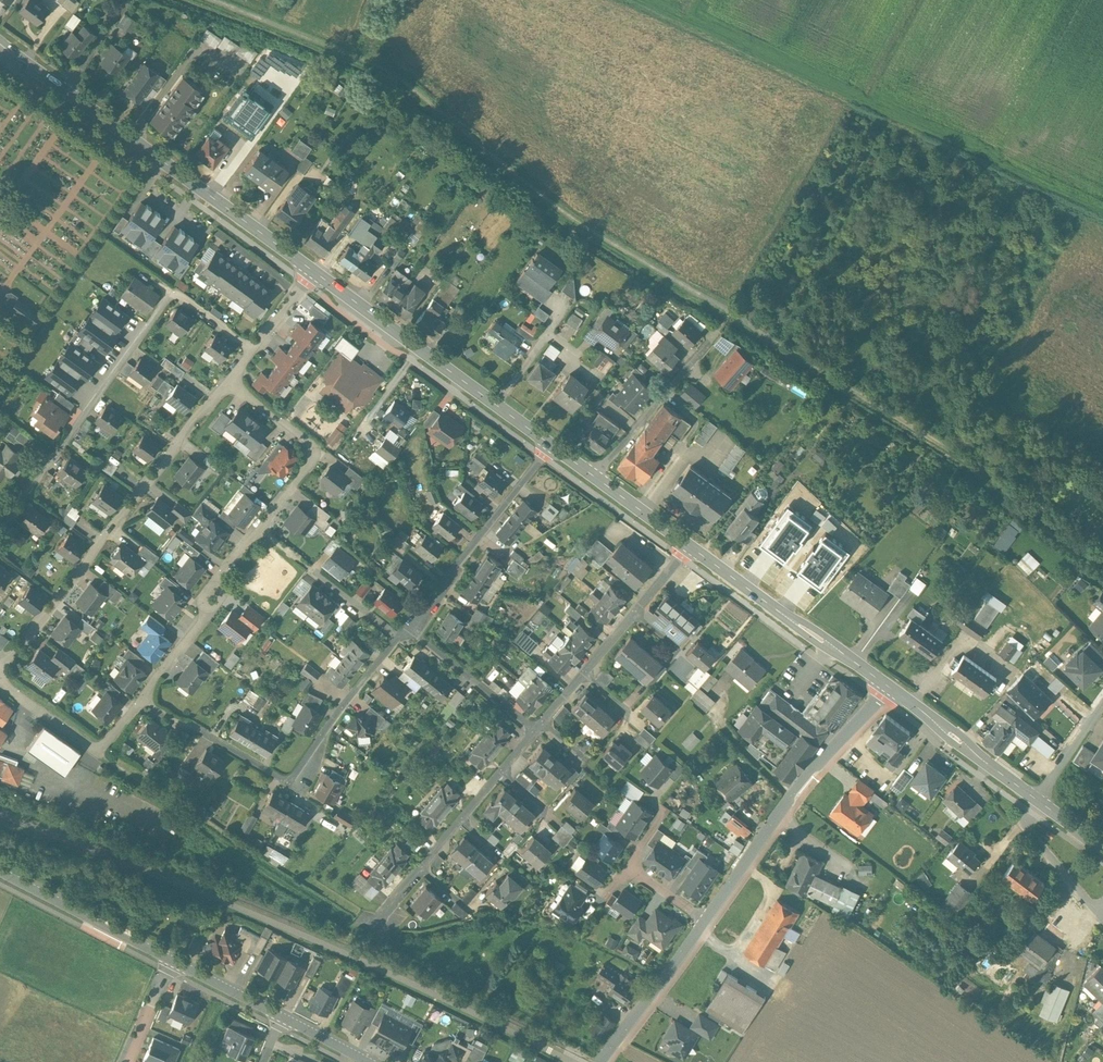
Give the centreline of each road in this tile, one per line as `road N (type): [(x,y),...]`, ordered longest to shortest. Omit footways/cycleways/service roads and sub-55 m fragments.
road 1 (track): [(1102,559),(763,329),(575,215),(390,67),(217,0)]
road 2 (track): [(452,975),(353,925),(101,747)]
road 3 (residential): [(255,350),(172,290),(0,530)]
road 4 (residential): [(0,675),(231,382)]
road 5 (residential): [(399,637),(286,781),(143,696)]
road 6 (secondary): [(316,273),(63,92)]
road 7 (residential): [(884,687),(704,919)]
road 8 (secondary): [(884,687),(690,547)]
road 9 (residential): [(549,447),(412,633)]
road 10 (secondary): [(493,406),(316,273)]
road 11 (residential): [(593,478),(730,311)]
road 12 (residential): [(260,528),(317,450),(231,382)]
road 13 (residential): [(143,696),(260,528)]
road 14 (residential): [(172,960),(0,870)]
road 15 (secondary): [(1039,801),(884,687)]
road 16 (residential): [(399,637),(260,528)]
road 17 (residential): [(704,919),(602,1061)]
road 18 (residential): [(412,633),(536,730)]
road 19 (residential): [(286,1017),(172,960)]
road 20 (residential): [(493,406),(567,303)]
road 21 (residential): [(101,747),(0,675)]

